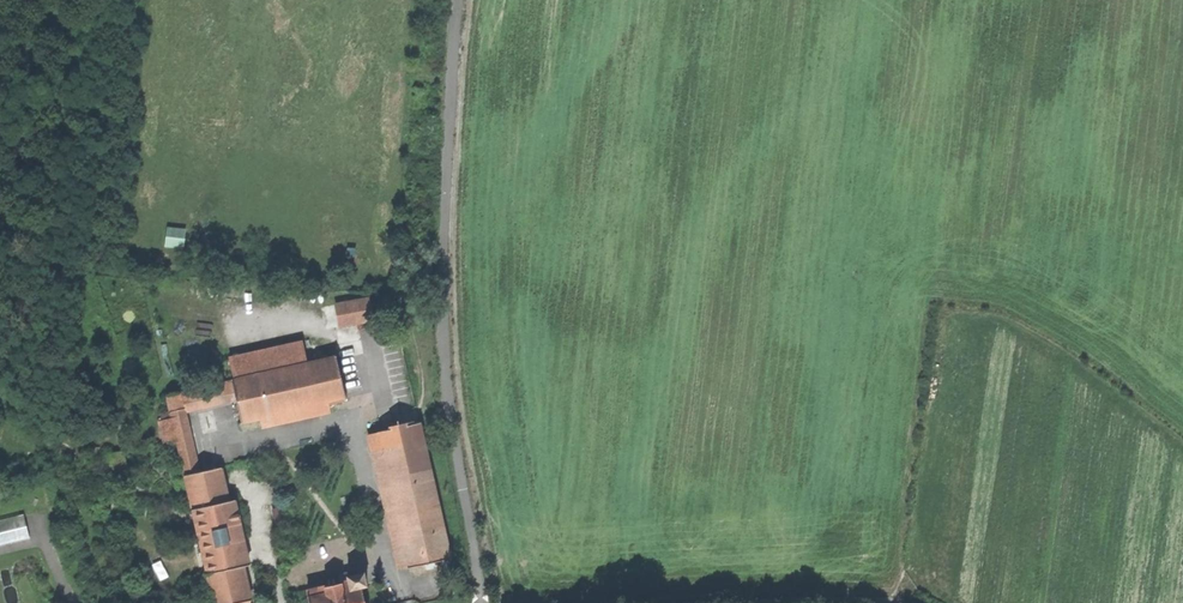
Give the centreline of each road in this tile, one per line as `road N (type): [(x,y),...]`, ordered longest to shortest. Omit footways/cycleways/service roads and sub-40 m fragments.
road 1 (track): [(899,602),(933,311)]
road 2 (track): [(715,602),(896,602)]

